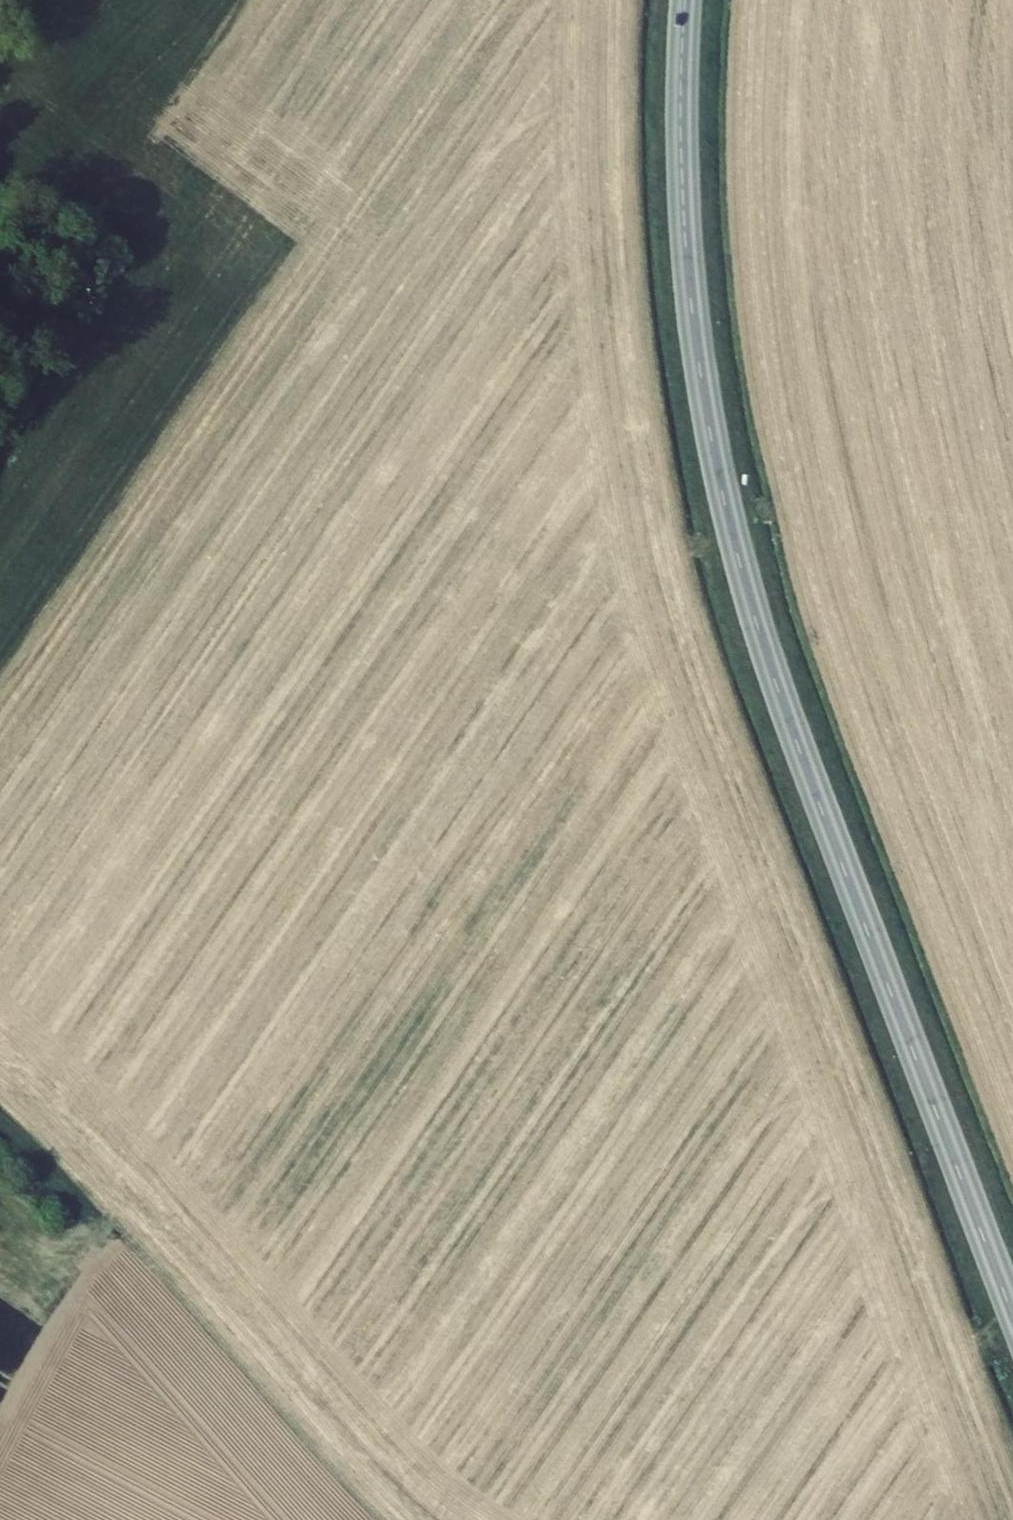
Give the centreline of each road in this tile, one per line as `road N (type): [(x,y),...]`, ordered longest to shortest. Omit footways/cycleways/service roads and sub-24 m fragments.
road 1 (tertiary): [(1012,1317),(785,708),(725,505),(688,256),(681,116),(687,0)]

